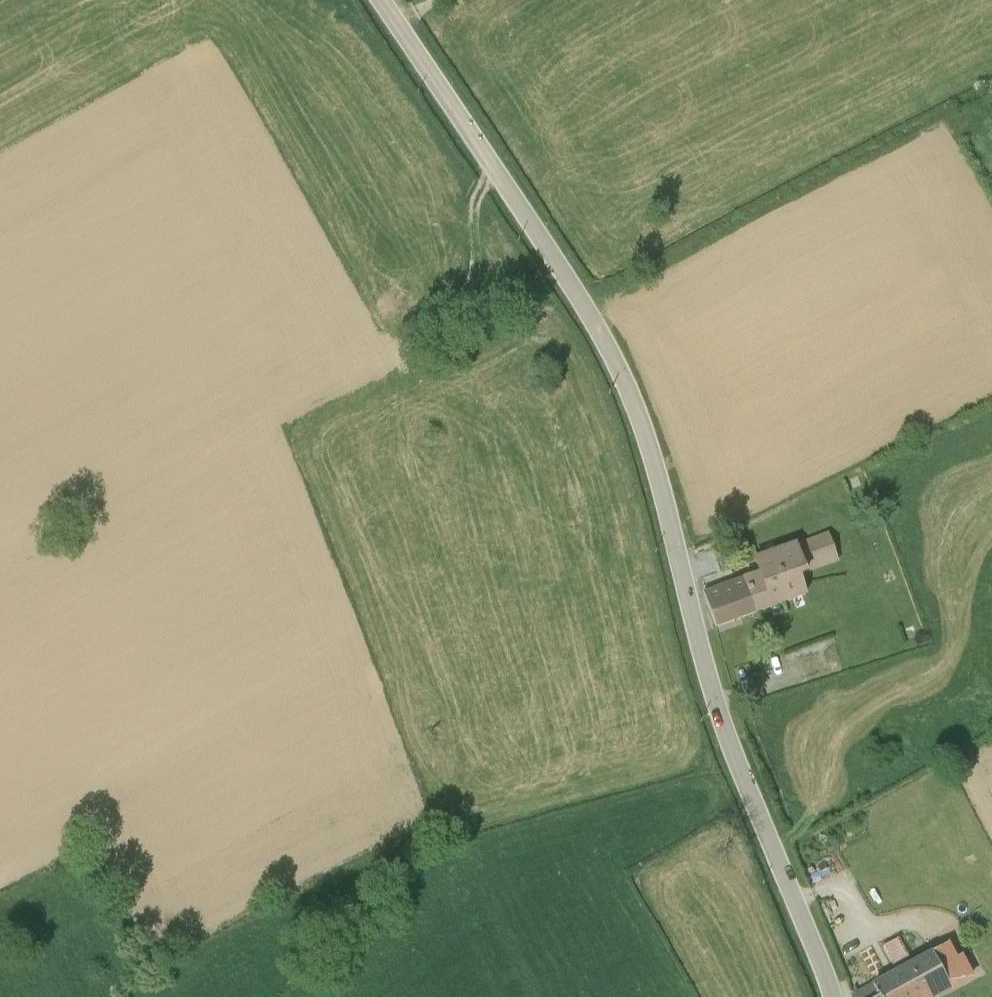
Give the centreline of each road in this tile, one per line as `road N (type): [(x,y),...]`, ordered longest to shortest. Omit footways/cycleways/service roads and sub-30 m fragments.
road 1 (unclassified): [(831,996),(716,712),(622,377),(576,293),(379,0)]

